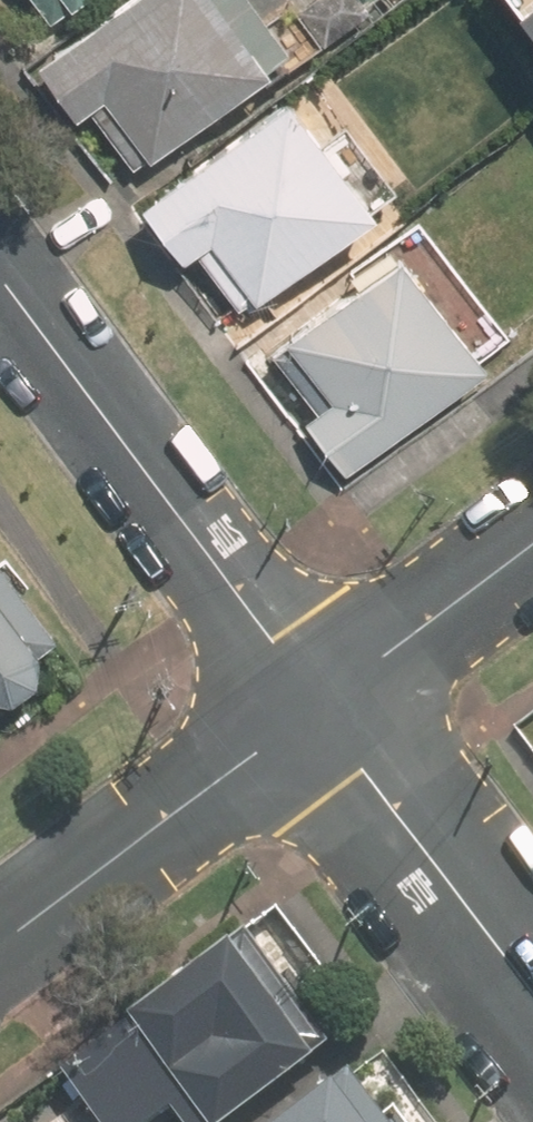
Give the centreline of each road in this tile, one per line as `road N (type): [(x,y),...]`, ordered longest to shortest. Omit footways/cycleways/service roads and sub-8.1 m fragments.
road 1 (residential): [(319,707),(0,281)]
road 2 (tertiary): [(0,947),(319,707)]
road 3 (residential): [(532,998),(319,707)]
road 4 (tertiary): [(319,707),(532,546)]

